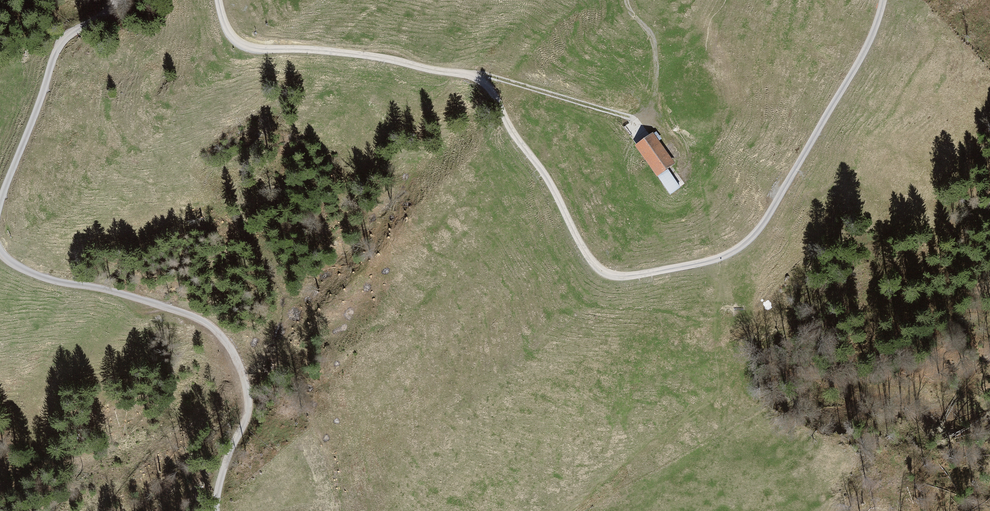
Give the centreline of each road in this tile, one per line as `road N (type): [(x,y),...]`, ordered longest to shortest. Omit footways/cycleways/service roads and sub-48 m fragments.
road 1 (track): [(105,0),(62,33),(3,181),(1,240),(26,271),(208,321),(253,405),(225,510)]
road 2 (track): [(219,0),(244,44),(268,51),(475,76),(542,166),(593,263),(610,274),(631,277),(728,255)]
road 3 (track): [(728,255),(764,215),(865,44),(876,0)]
road 4 (track): [(475,76),(634,125)]
road 5 (track): [(626,0),(655,42),(656,87),(634,125)]

